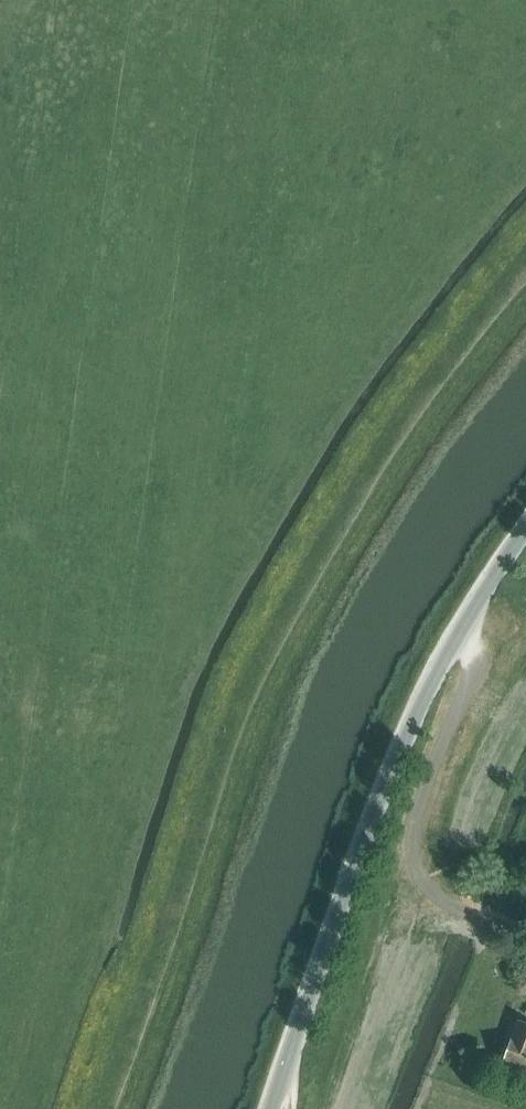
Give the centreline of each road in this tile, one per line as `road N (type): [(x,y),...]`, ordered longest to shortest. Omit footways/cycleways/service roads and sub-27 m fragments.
road 1 (unclassified): [(275,1108),(411,733),(525,539)]

